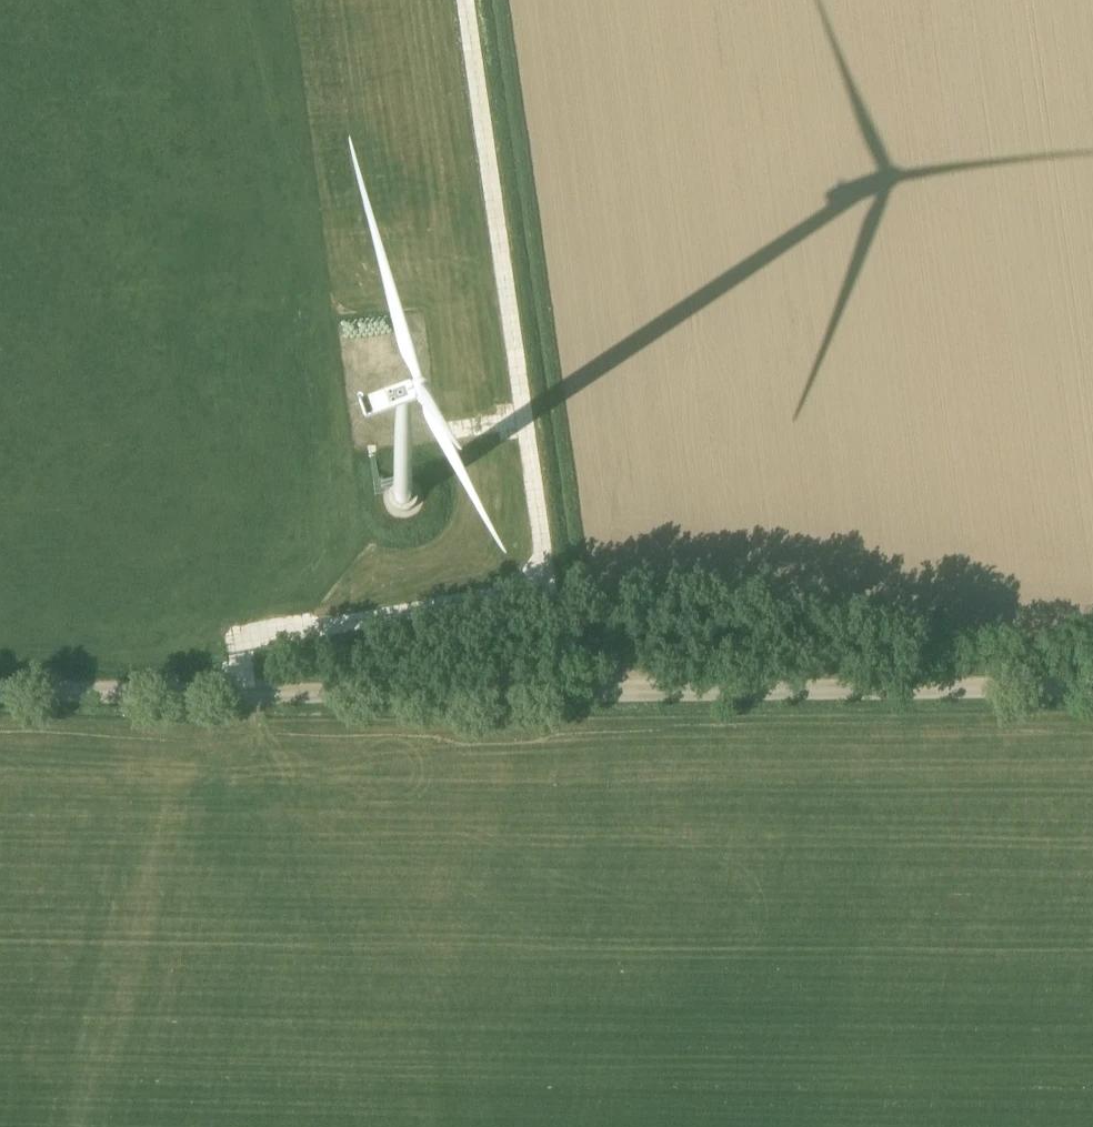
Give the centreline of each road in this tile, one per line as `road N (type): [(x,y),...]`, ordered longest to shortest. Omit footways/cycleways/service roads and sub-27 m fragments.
road 1 (tertiary): [(1092,688),(0,689)]

